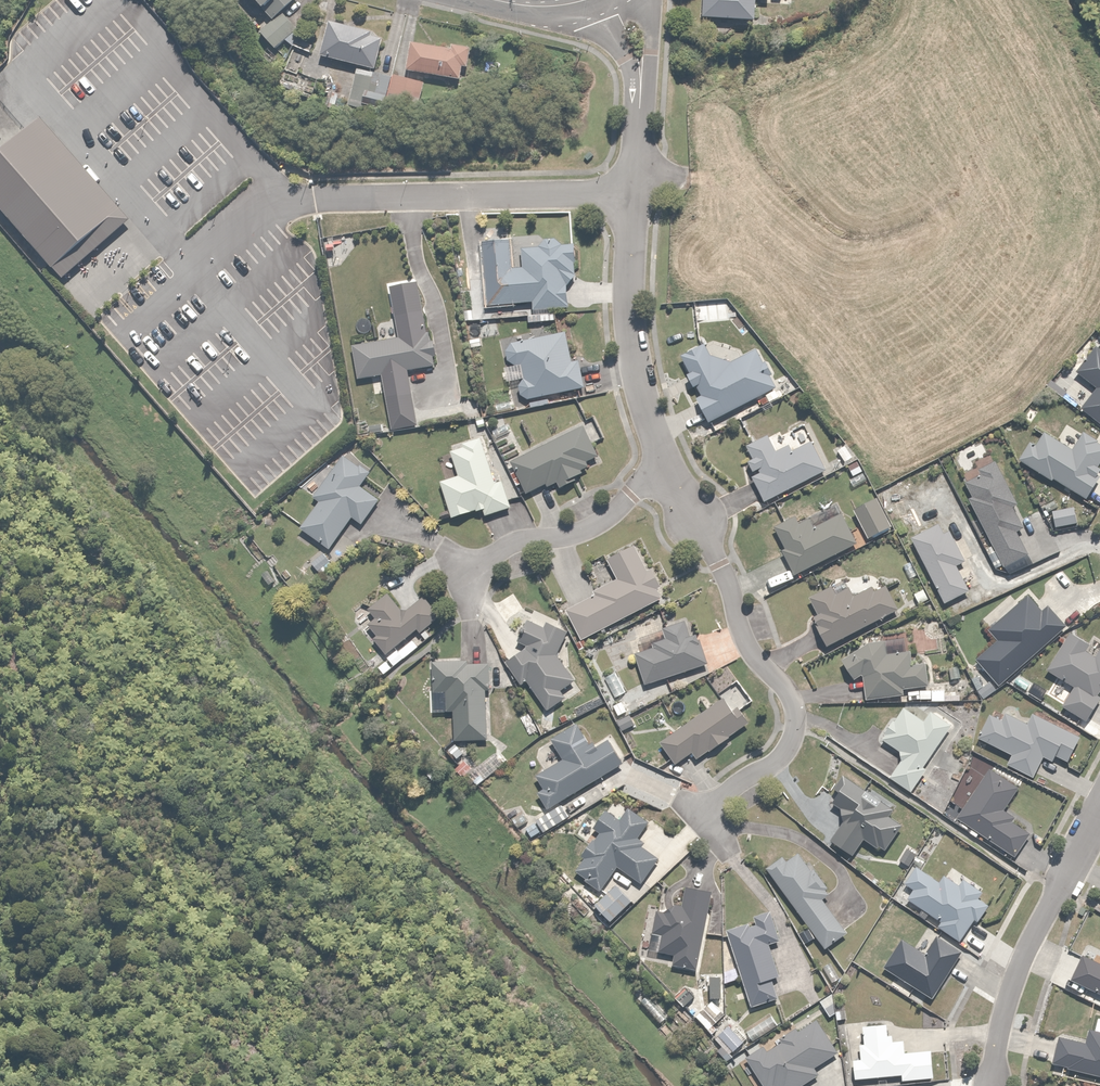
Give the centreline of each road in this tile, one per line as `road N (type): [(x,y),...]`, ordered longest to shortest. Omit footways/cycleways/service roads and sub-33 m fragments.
road 1 (residential): [(665,463),(632,327),(639,57),(613,0)]
road 2 (residential): [(701,808),(781,759),(795,724),(784,689),(748,646),(730,583),(696,521)]
road 3 (residential): [(992,1085),(1014,977),(1099,809)]
road 4 (residential): [(665,463),(597,525),(514,544),(467,574)]

